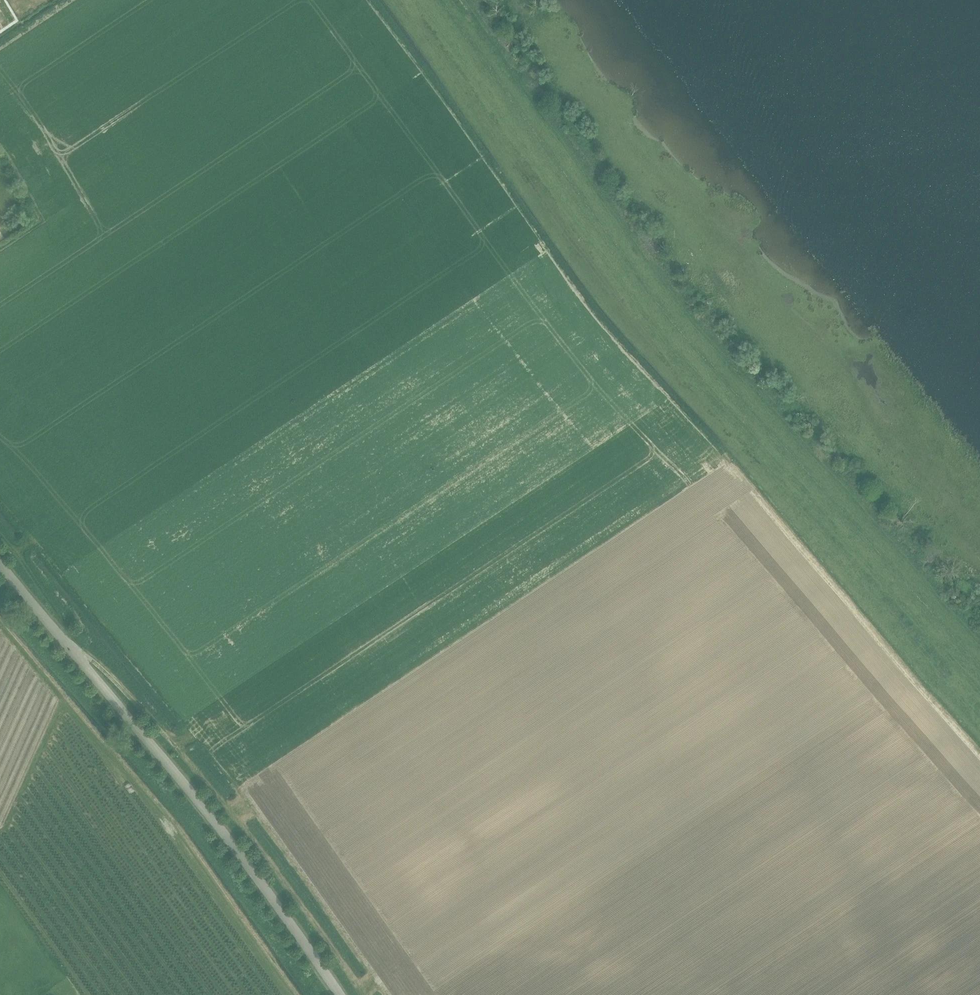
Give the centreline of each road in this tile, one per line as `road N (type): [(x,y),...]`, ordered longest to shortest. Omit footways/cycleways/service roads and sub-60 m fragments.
road 1 (unclassified): [(339,994),(196,799),(0,565)]

